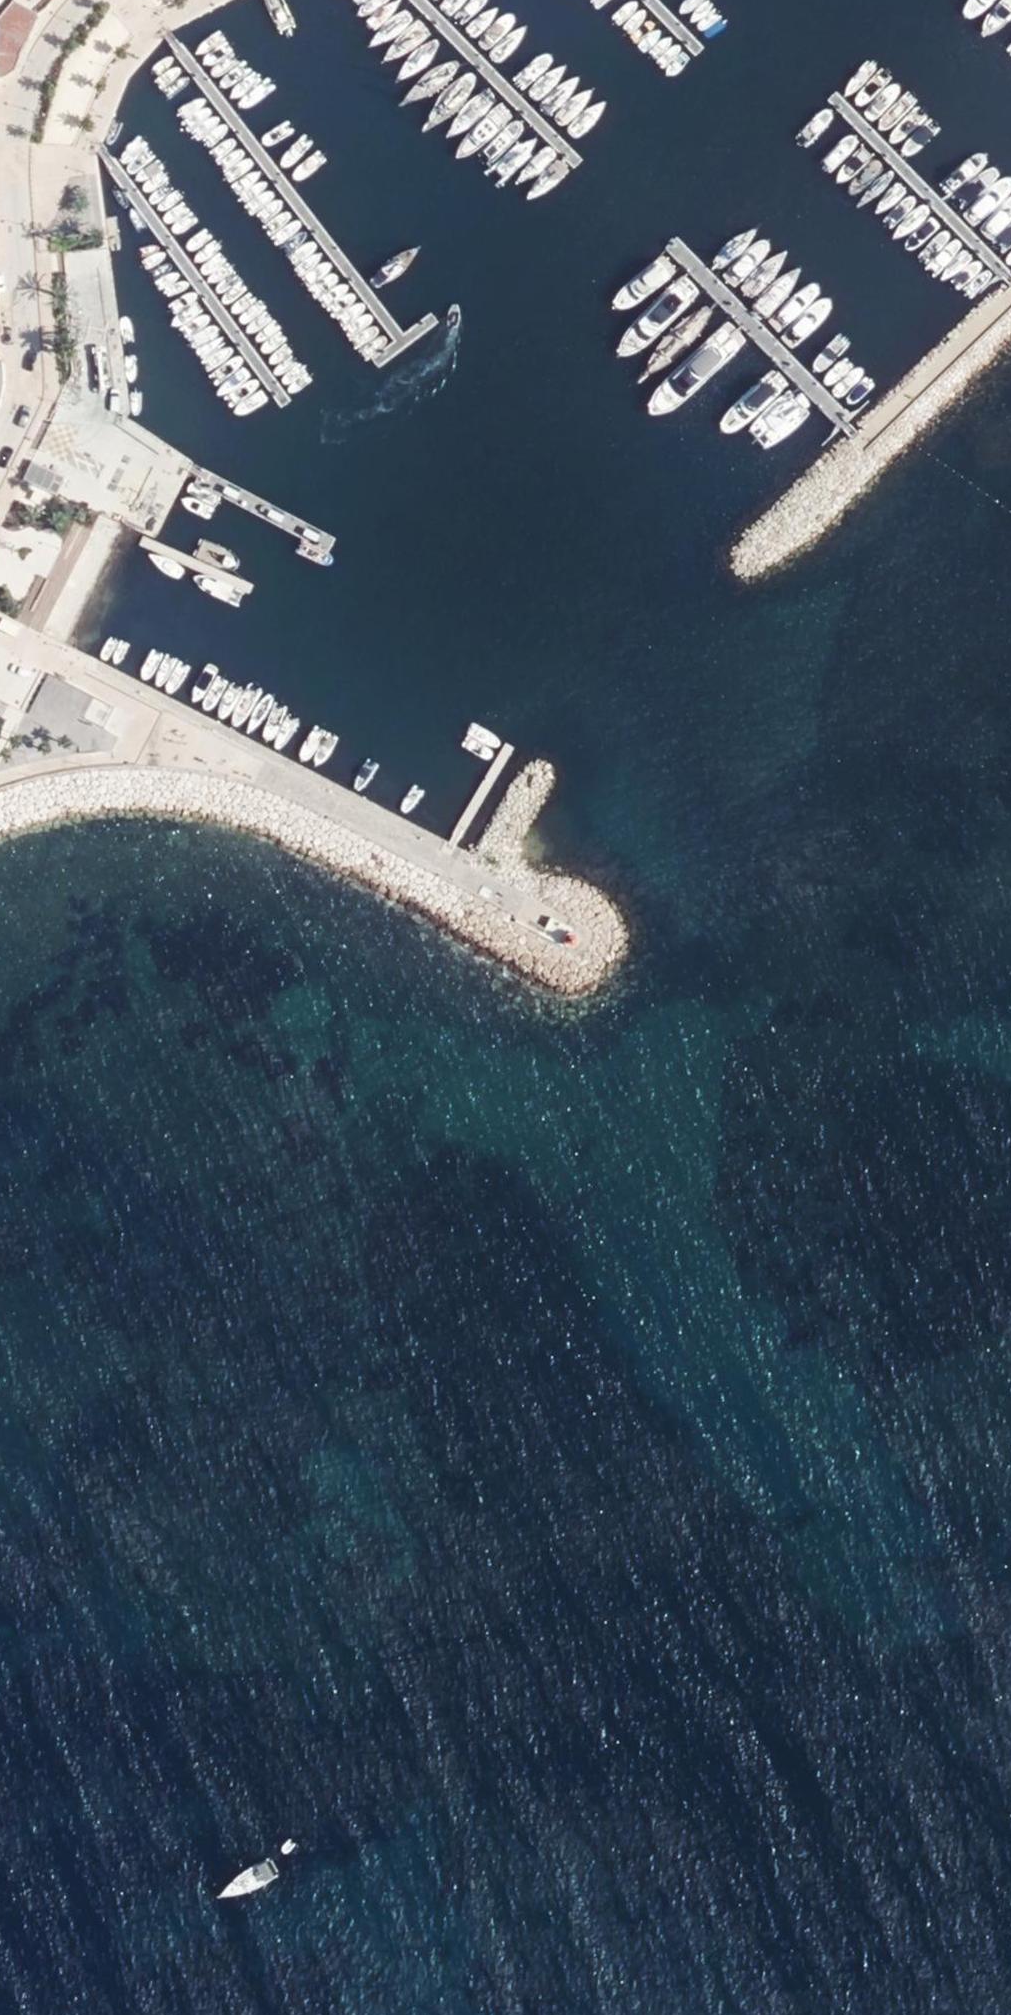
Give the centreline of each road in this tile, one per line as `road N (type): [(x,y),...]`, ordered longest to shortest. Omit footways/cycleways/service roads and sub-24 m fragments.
road 1 (residential): [(85,0),(52,36),(26,95),(15,161),(35,404),(0,486)]

